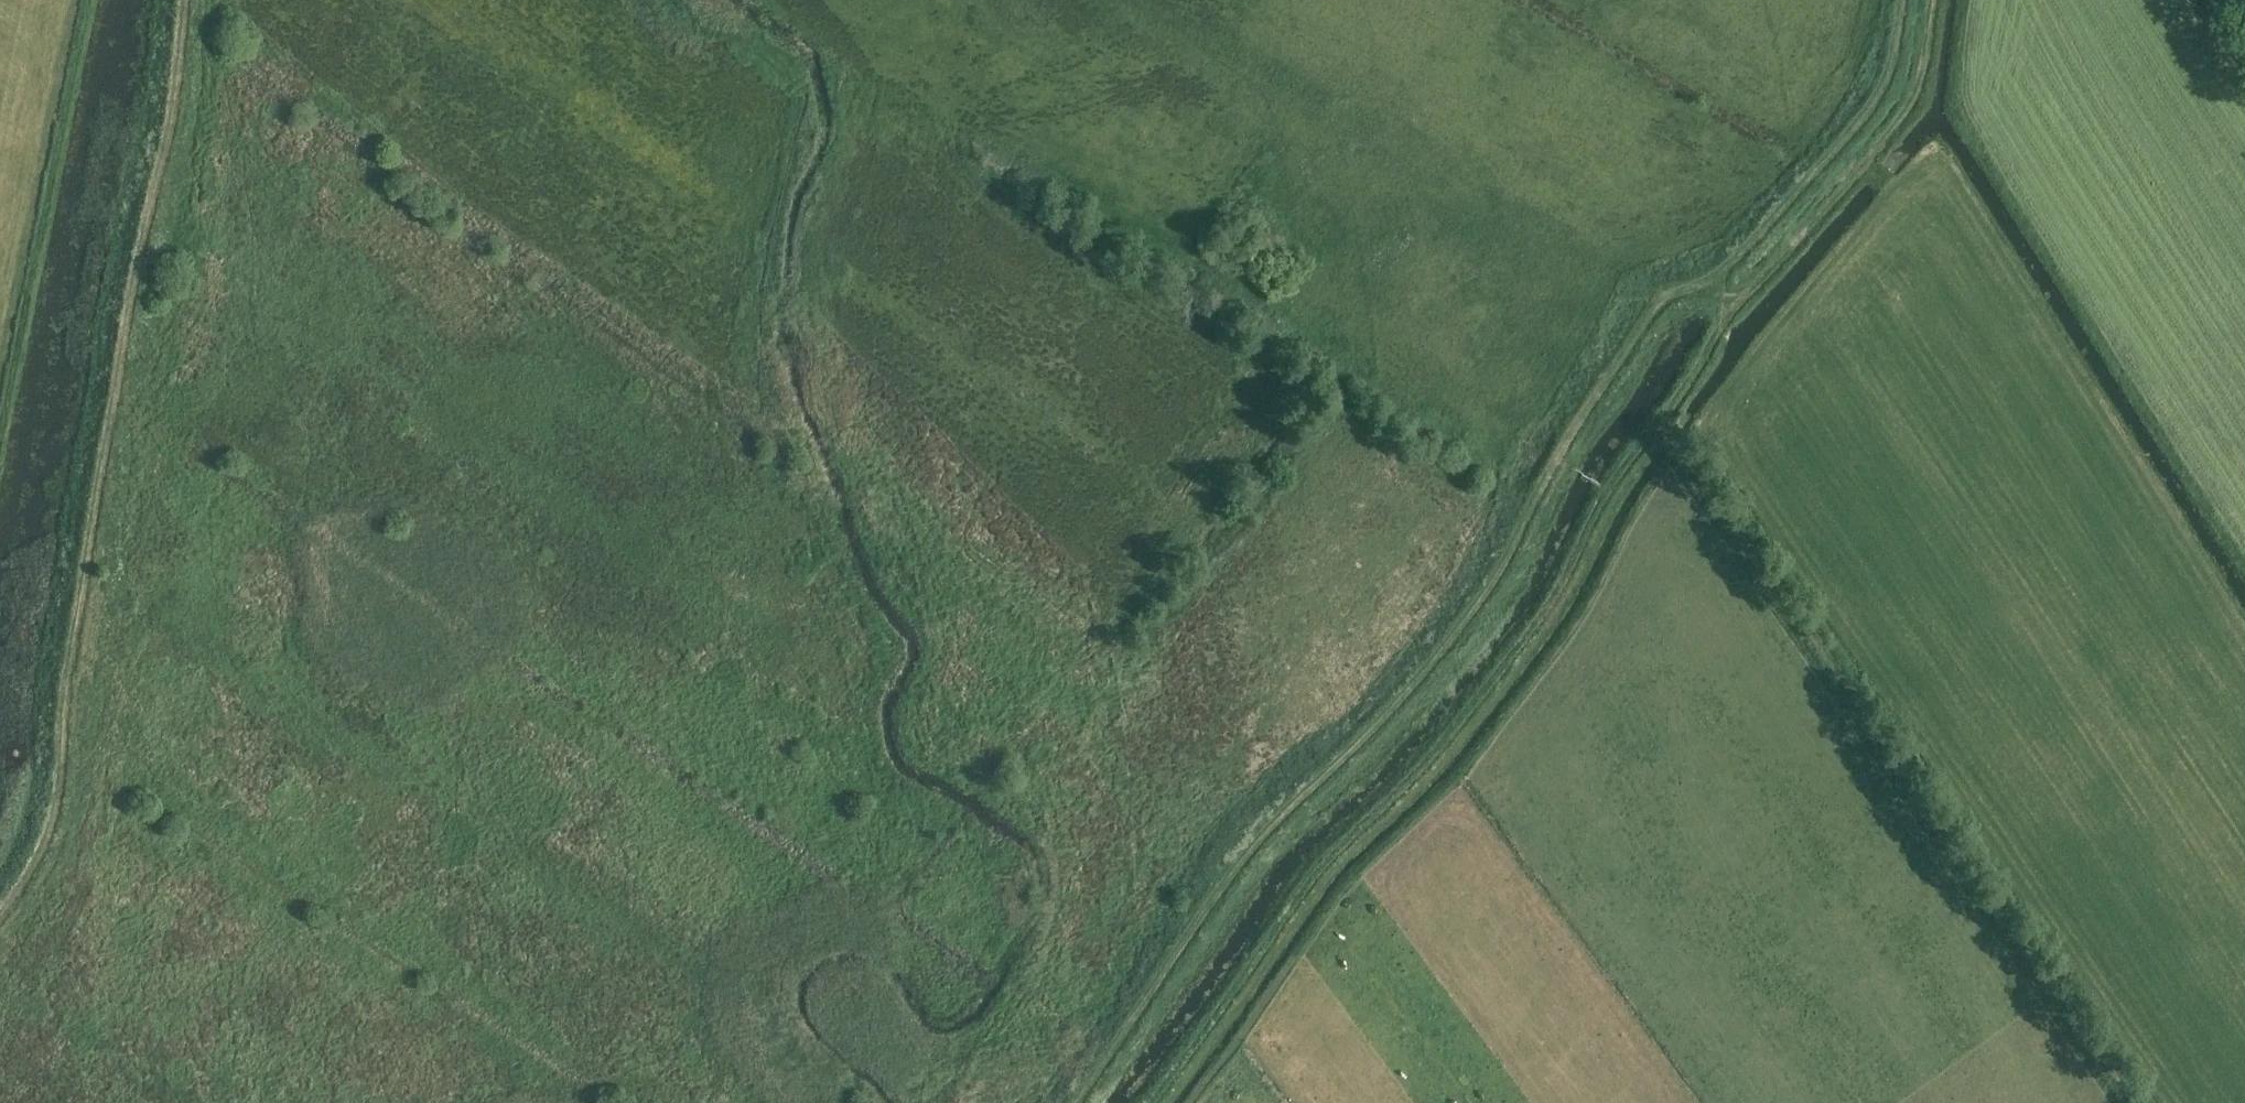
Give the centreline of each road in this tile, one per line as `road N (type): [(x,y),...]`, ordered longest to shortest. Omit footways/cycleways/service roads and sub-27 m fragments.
road 1 (track): [(1152,1102),(1315,878),(1411,779),(1543,614),(1597,504),(1744,296),(1879,160),(1922,88),(1936,0)]
road 2 (track): [(2137,1102),(1656,419)]

